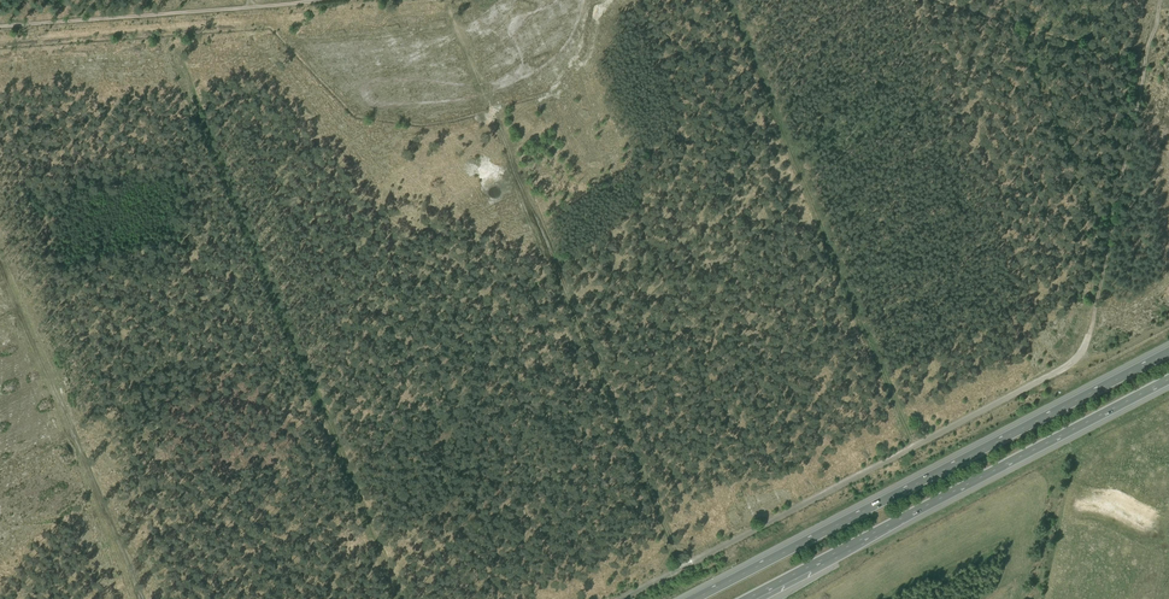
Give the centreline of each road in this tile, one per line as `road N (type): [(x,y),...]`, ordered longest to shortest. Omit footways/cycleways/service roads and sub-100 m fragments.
road 1 (track): [(684,566),(442,0)]
road 2 (unclassified): [(620,598),(1062,370),(1076,361),(1089,335)]
road 3 (motorway): [(1168,350),(691,598)]
road 4 (motorway): [(747,598),(1168,380)]
road 5 (track): [(1159,0),(1089,335)]
road 6 (track): [(0,25),(154,16)]
road 7 (track): [(1036,598),(1064,471)]

